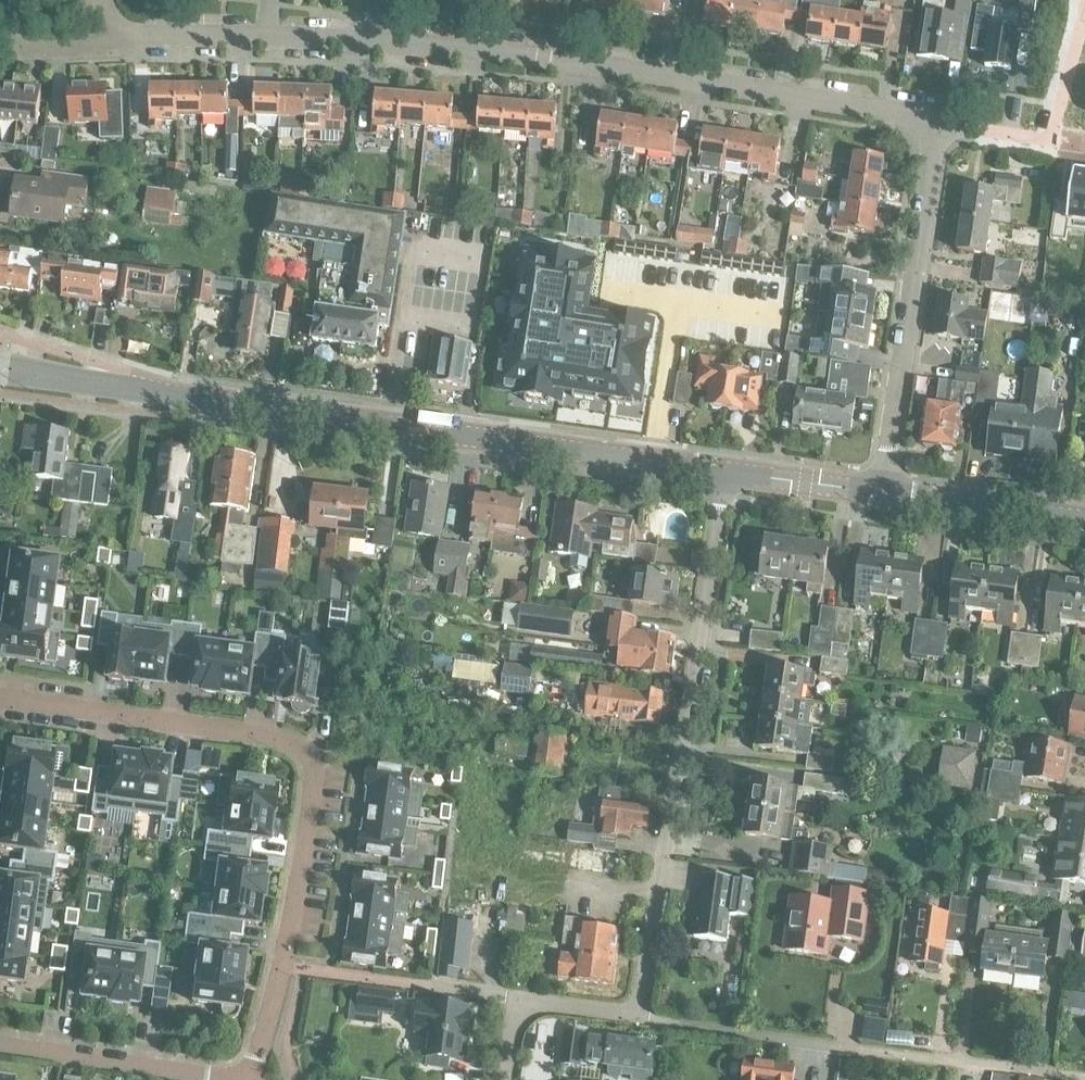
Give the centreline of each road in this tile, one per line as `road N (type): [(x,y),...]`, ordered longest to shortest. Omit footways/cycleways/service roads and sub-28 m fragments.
road 1 (residential): [(941,119),(545,57),(325,39),(120,35)]
road 2 (residential): [(506,1079),(517,1000),(639,1016),(724,471)]
road 3 (secondary): [(724,471),(0,374)]
road 4 (residential): [(253,1079),(281,966),(315,761),(299,742),(277,735),(0,700)]
road 5 (residential): [(881,491),(941,119)]
road 6 (residential): [(0,1043),(231,1079)]
road 7 (secondary): [(1084,520),(881,491)]
road 8 (secondary): [(881,491),(724,471)]
road 9 (residential): [(120,35),(106,45),(36,49),(20,35),(15,14),(21,0)]

